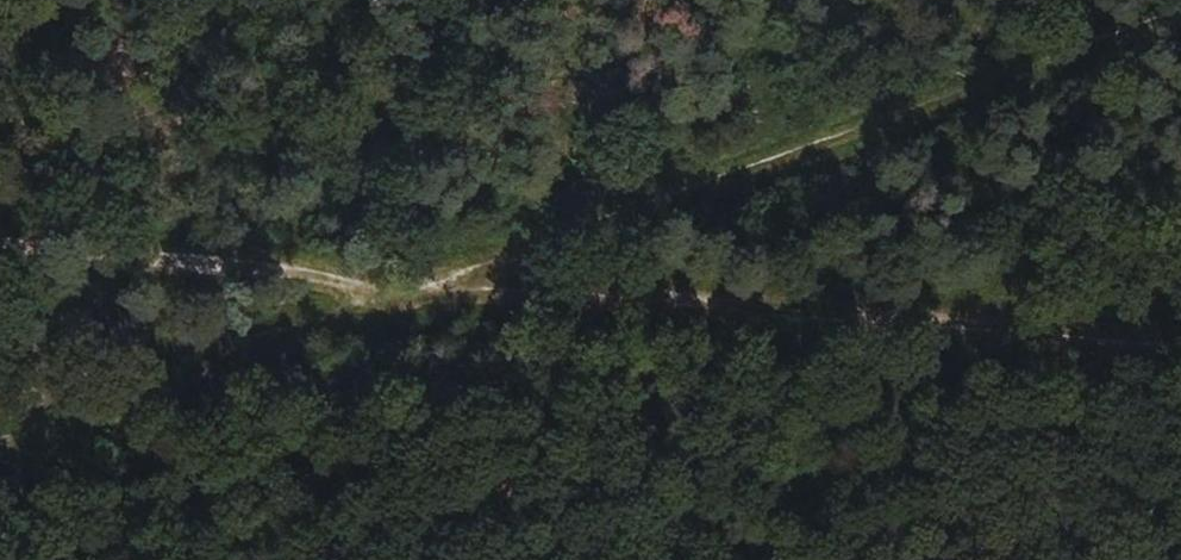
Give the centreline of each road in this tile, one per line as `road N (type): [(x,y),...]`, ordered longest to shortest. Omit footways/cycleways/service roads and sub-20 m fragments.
road 1 (track): [(0,253),(1180,347)]
road 2 (track): [(439,292),(526,251),(1180,20)]

